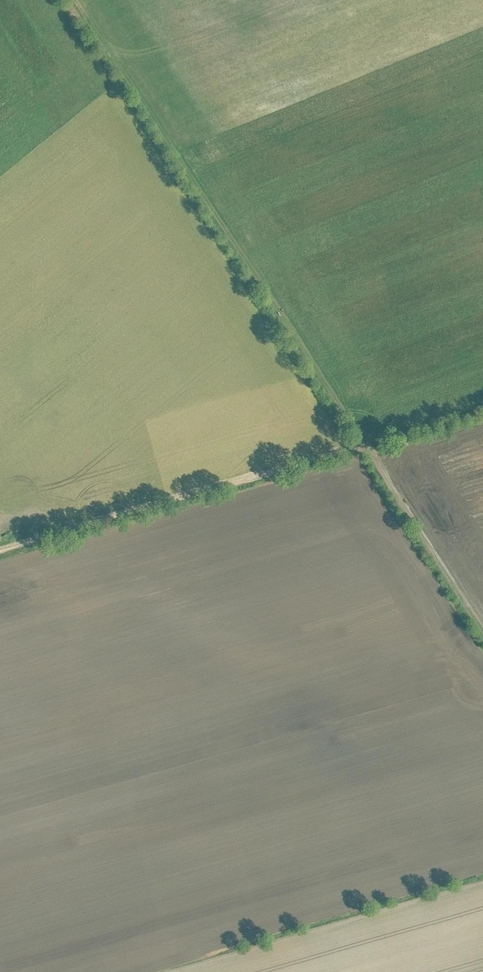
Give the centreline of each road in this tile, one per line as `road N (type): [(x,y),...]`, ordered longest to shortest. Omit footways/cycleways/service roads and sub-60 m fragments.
road 1 (track): [(74,0),(360,445)]
road 2 (track): [(0,549),(360,445)]
road 3 (track): [(360,445),(482,633)]

